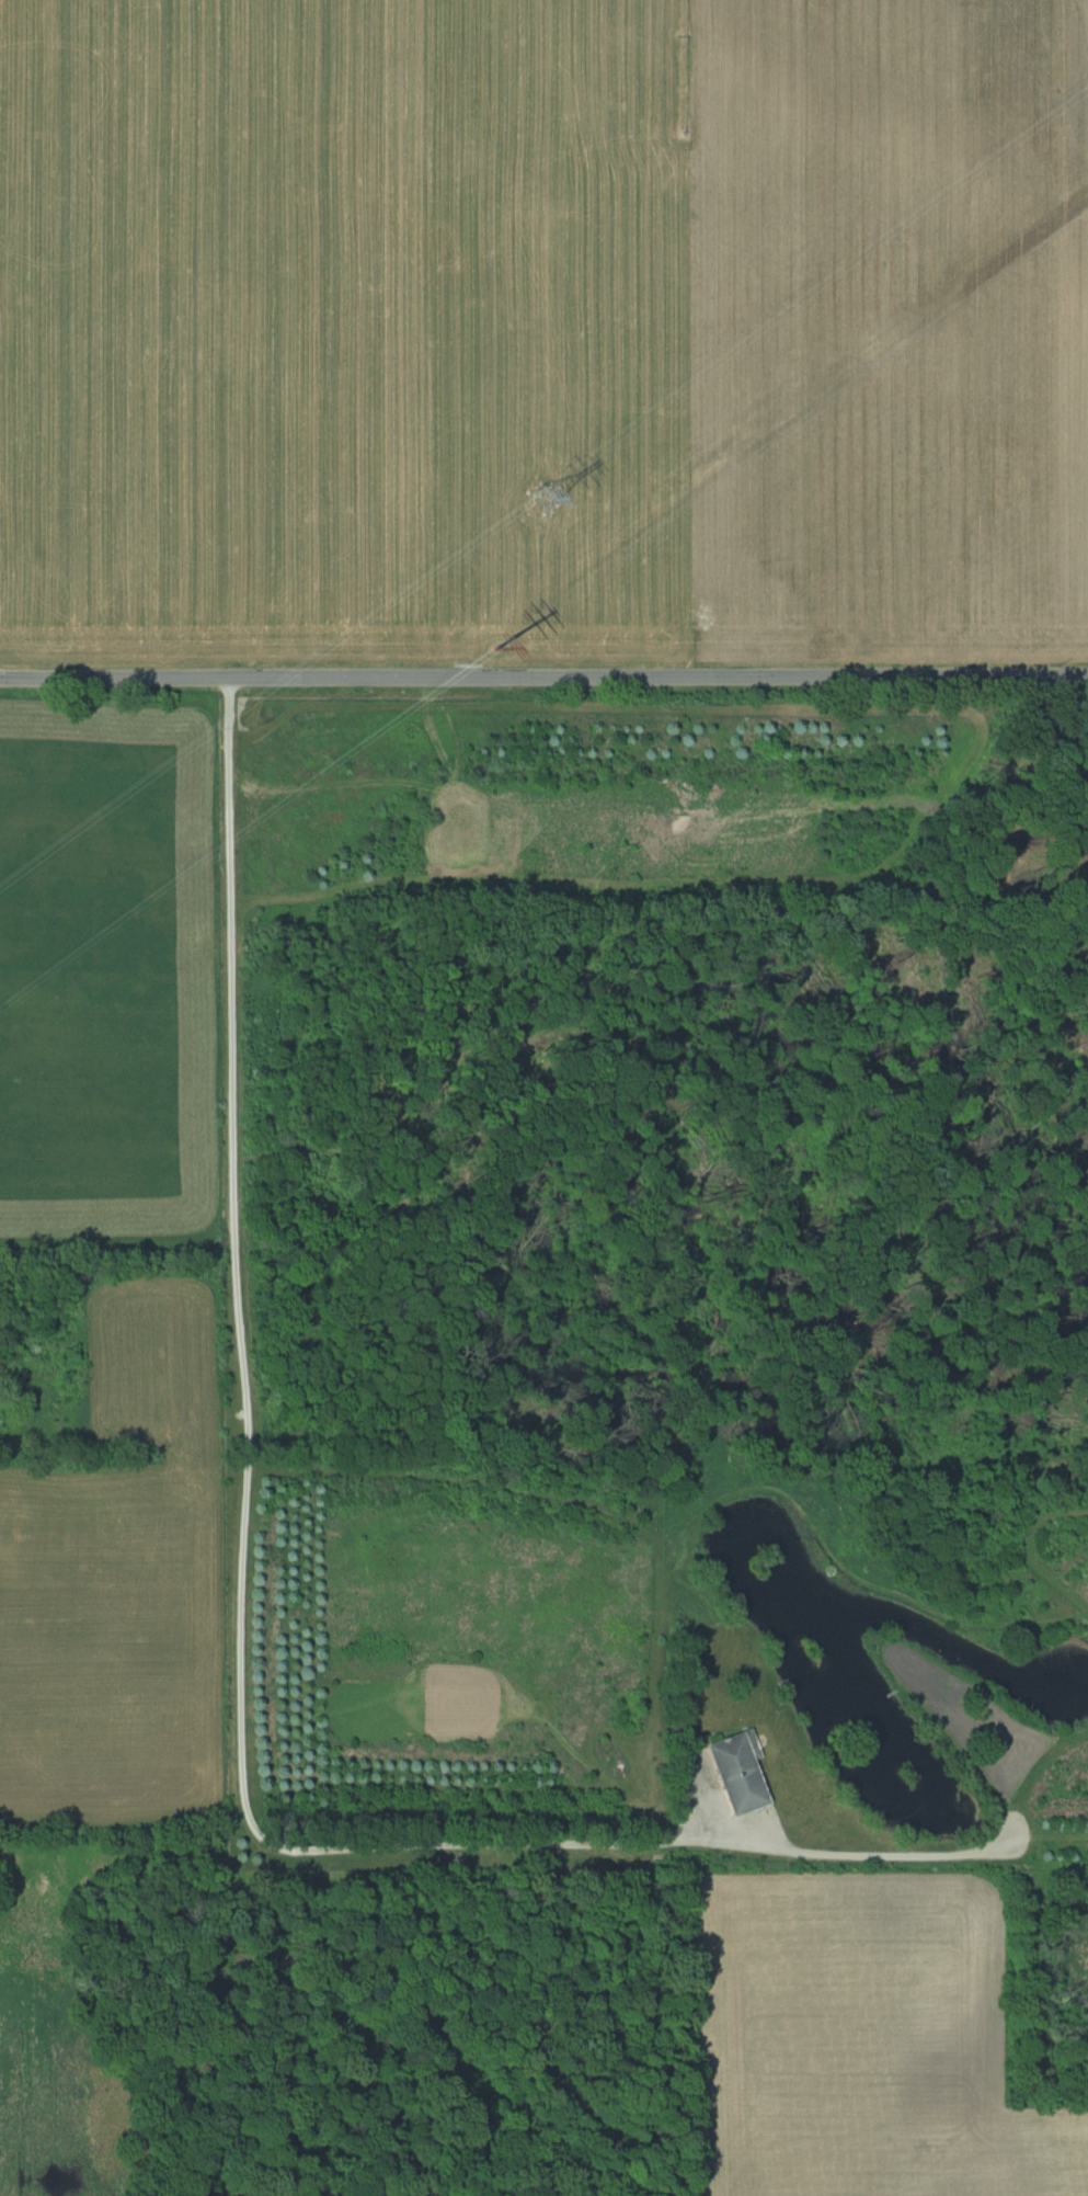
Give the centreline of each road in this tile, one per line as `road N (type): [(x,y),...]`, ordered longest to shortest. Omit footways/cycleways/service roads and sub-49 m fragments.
road 1 (tertiary): [(0,678),(1087,674)]

